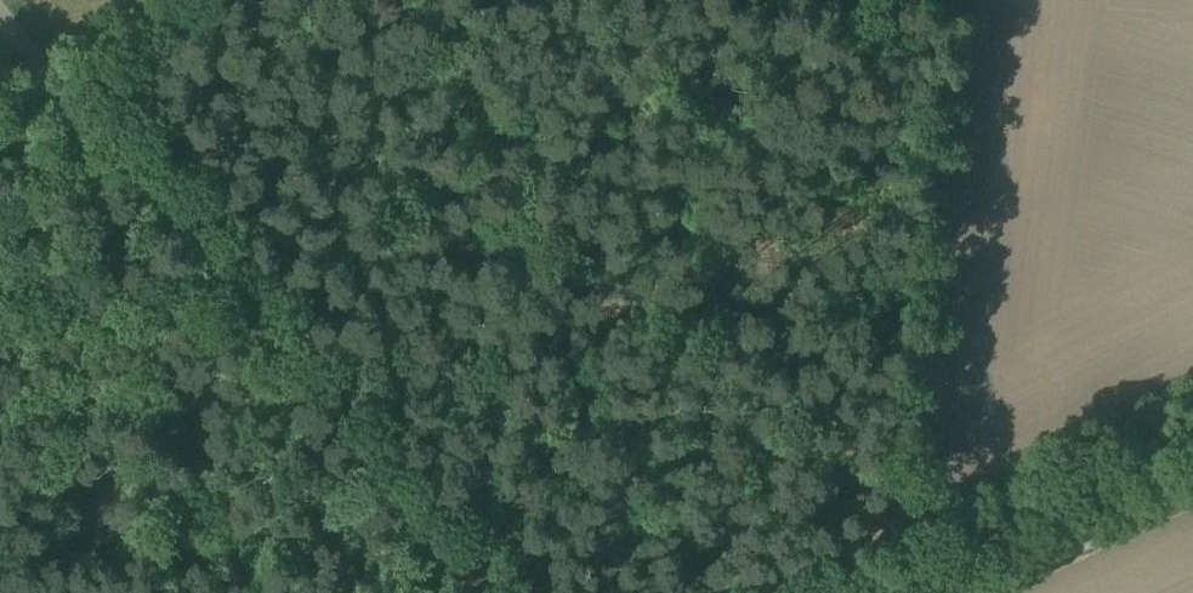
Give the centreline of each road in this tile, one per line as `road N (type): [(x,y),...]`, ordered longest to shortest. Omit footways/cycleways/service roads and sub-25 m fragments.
road 1 (unclassified): [(0,13),(457,592)]
road 2 (unclassified): [(946,592),(1192,484)]

